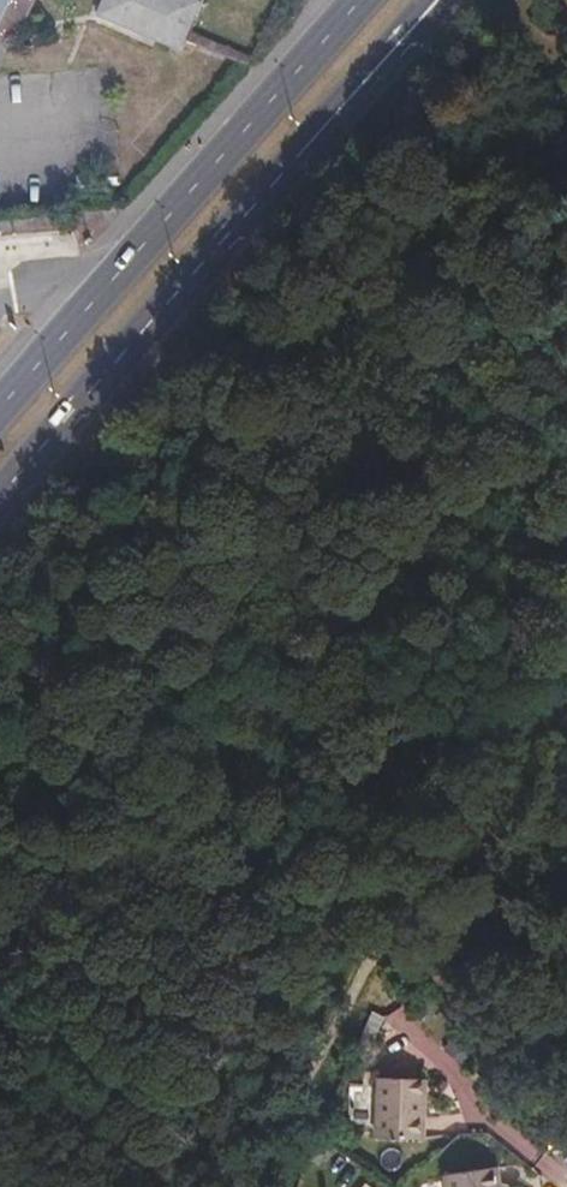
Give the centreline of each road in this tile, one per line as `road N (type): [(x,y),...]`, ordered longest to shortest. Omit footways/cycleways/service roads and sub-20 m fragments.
road 1 (primary): [(361,0),(0,408)]
road 2 (primary): [(0,497),(357,89)]
road 3 (primary): [(357,89),(444,0)]

